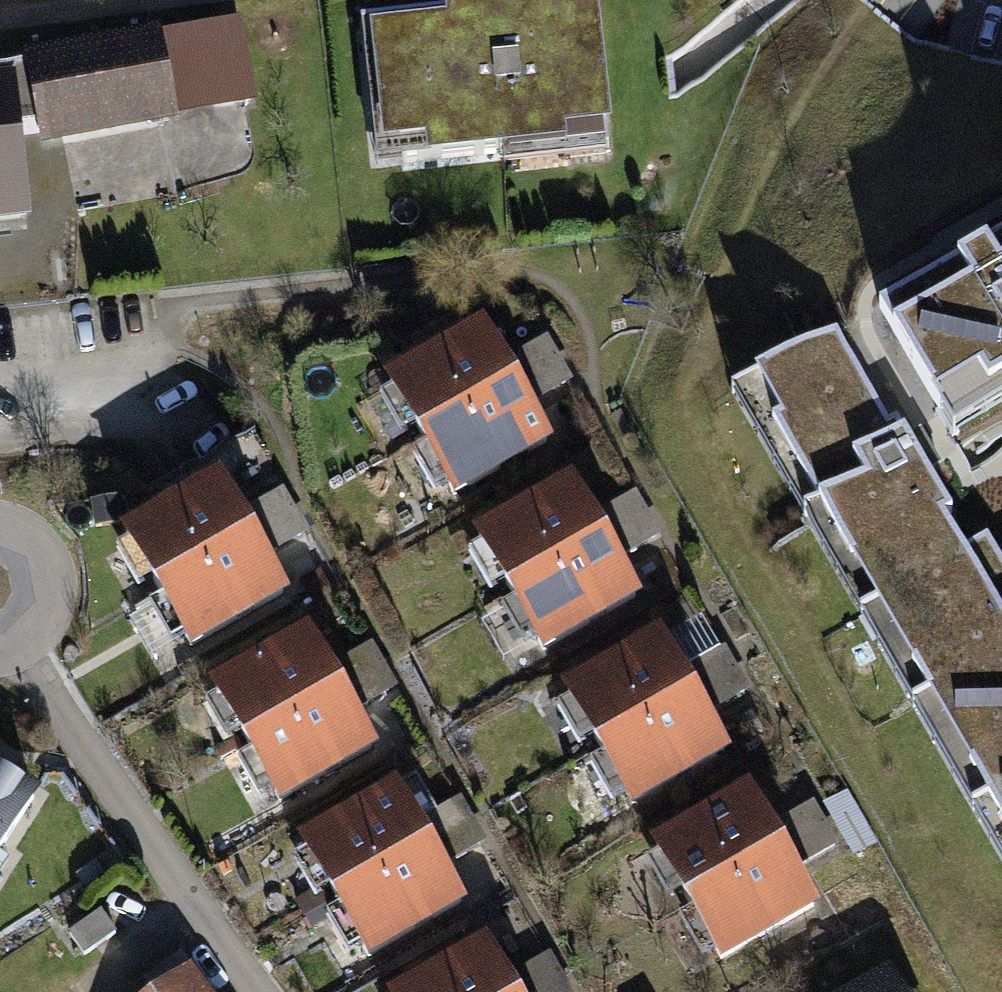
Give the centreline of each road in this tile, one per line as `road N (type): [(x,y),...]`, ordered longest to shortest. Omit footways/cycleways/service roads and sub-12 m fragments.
road 1 (residential): [(0,610),(259,991)]

